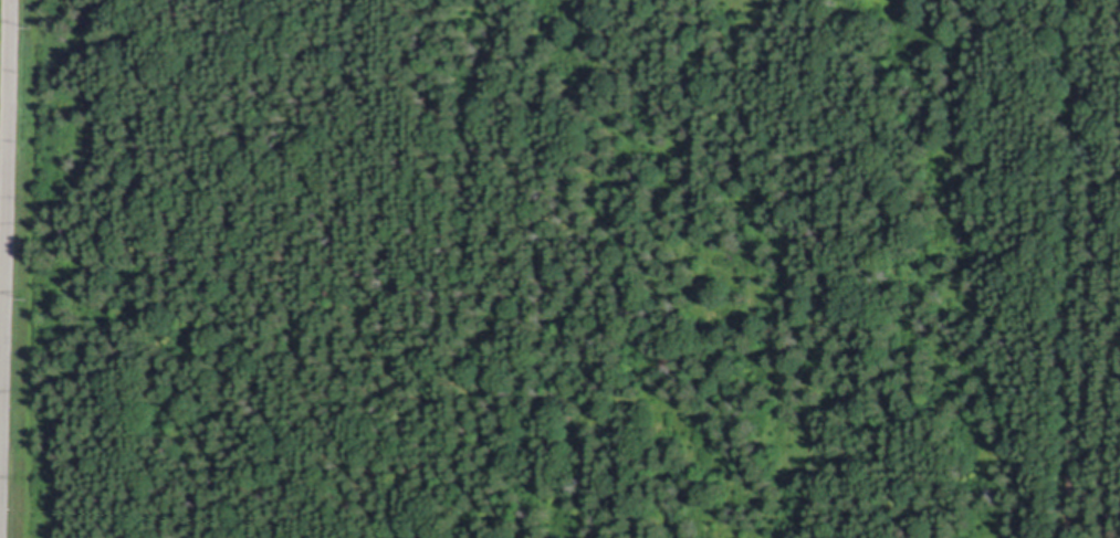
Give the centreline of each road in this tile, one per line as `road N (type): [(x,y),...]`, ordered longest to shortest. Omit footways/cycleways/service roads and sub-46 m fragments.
road 1 (residential): [(1079,0),(1066,537)]
road 2 (residential): [(0,445),(11,0)]

